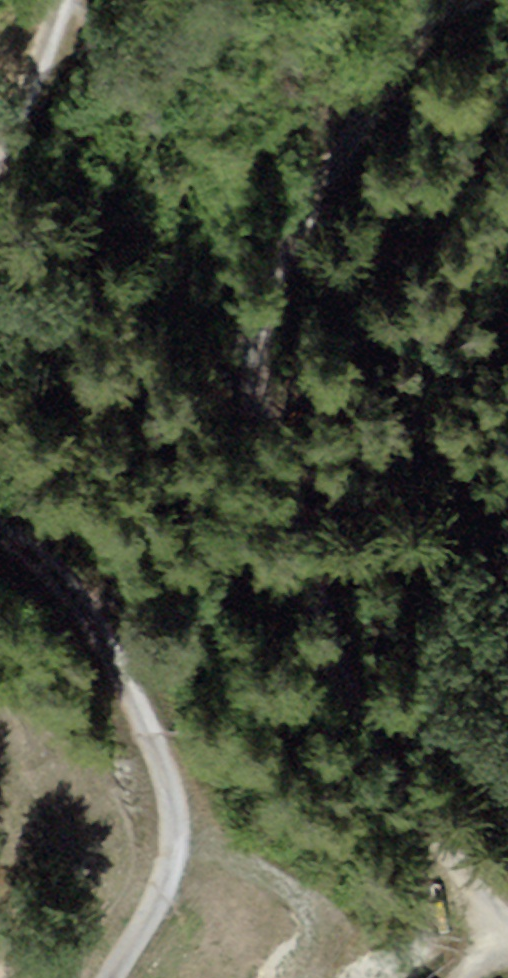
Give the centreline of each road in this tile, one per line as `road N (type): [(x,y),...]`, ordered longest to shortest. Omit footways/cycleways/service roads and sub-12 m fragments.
road 1 (unclassified): [(449,0),(294,243),(270,291),(259,348),(355,698),(427,819),(507,919)]
road 2 (track): [(0,536),(89,618),(175,789),(170,862),(114,977)]
road 3 (track): [(51,0),(0,124)]

